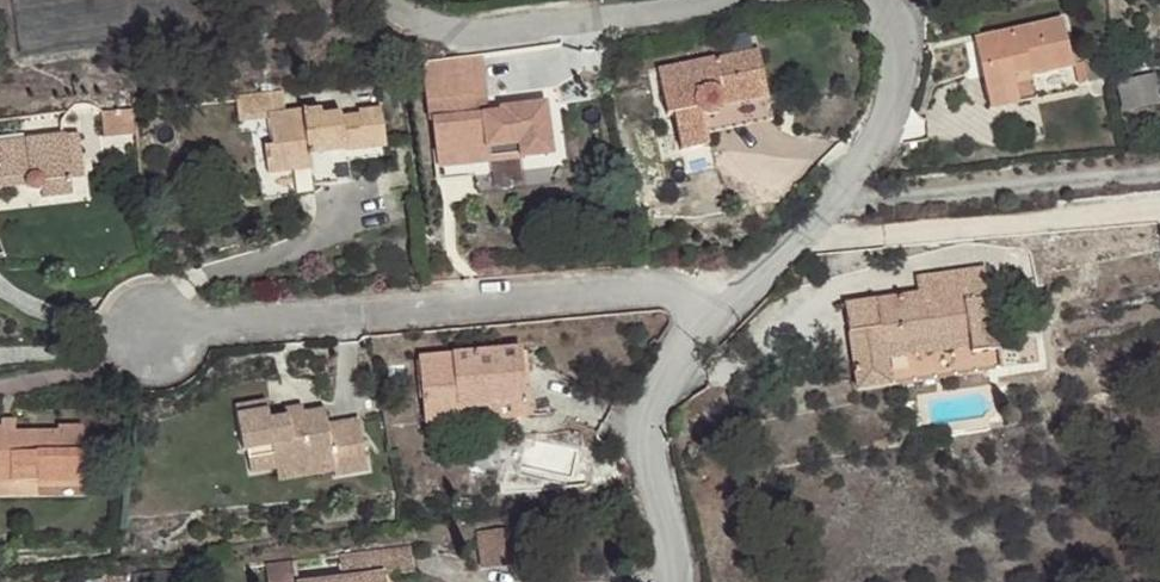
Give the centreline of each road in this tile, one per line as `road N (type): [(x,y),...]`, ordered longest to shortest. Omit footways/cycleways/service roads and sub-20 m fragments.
road 1 (residential): [(378,0),(459,30),(801,4),(872,8),(901,80),(827,201),(750,278)]
road 2 (residential): [(165,331),(750,278)]
road 3 (residential): [(750,278),(679,360),(657,423),(683,581)]

